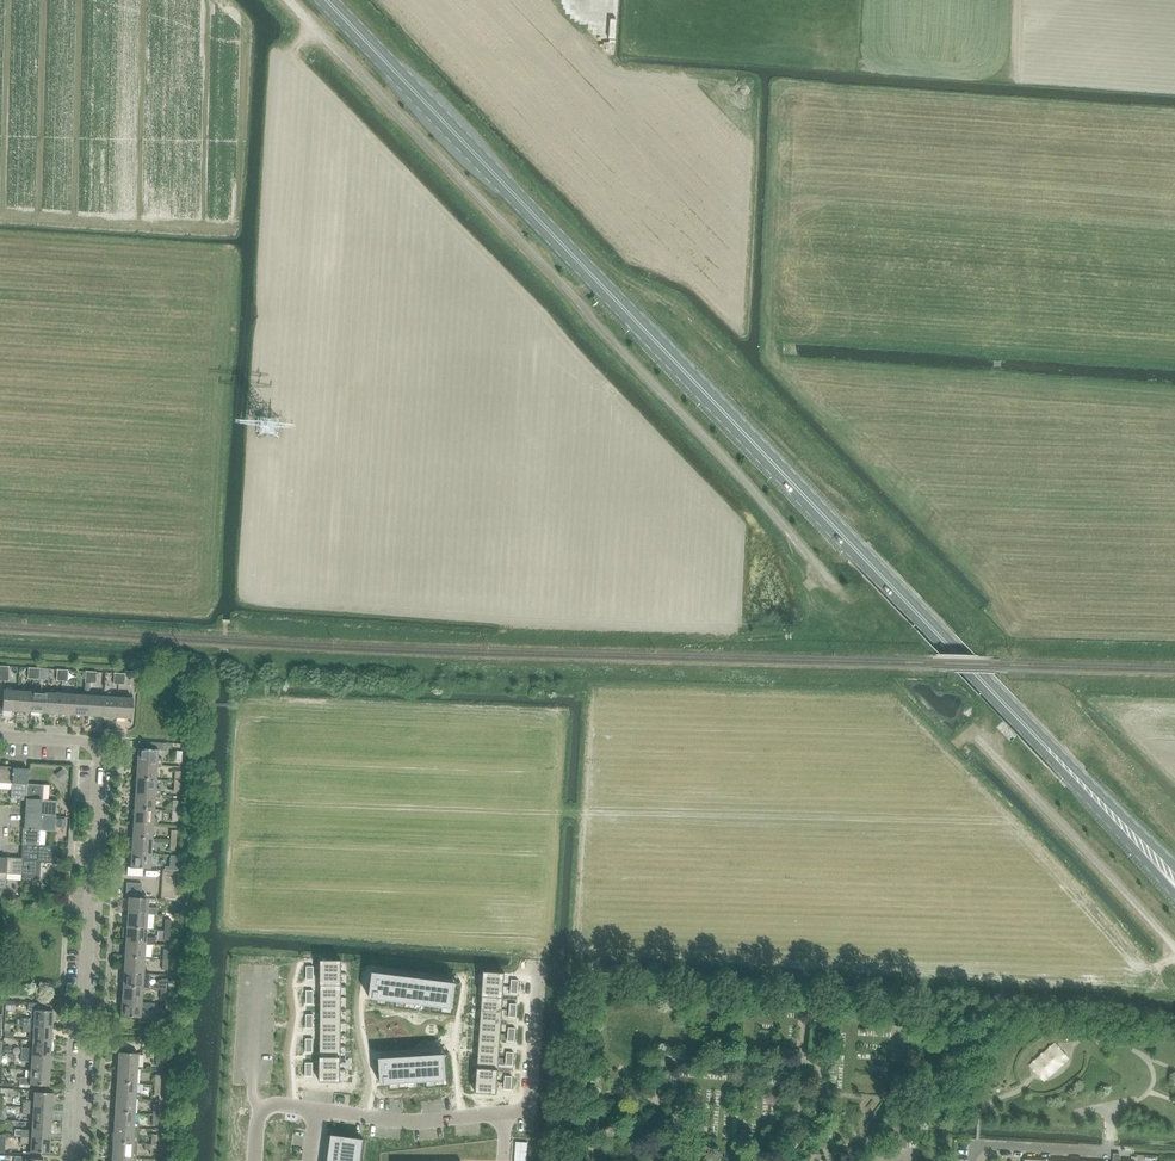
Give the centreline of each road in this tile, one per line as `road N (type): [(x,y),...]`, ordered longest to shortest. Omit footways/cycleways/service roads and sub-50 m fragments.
road 1 (primary): [(326,0),(1147,853)]
road 2 (residential): [(75,1160),(99,745),(0,738)]
road 3 (residential): [(507,1112),(411,1121),(315,1109)]
road 4 (residential): [(538,971),(528,1106),(507,1112)]

